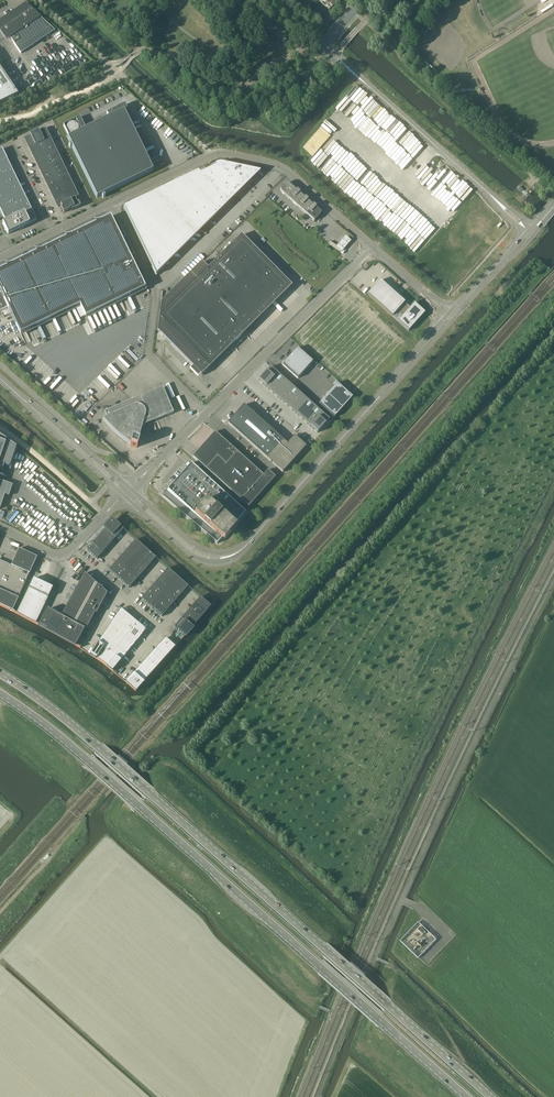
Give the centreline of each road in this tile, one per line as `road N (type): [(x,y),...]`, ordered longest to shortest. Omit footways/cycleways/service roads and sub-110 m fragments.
road 1 (track): [(0,912),(553,291)]
road 2 (primary): [(493,1096),(99,748),(0,674)]
road 3 (primary): [(0,693),(88,760),(466,1096)]
road 4 (track): [(0,883),(361,479)]
road 5 (track): [(354,893),(553,484)]
road 6 (unclassified): [(111,204),(212,154),(279,167),(373,249)]
road 7 (unclassified): [(111,204),(157,298),(150,357),(206,413)]
road 8 (tertiary): [(323,46),(498,202)]
road 9 (unclassified): [(373,249),(206,413)]
road 10 (unclassified): [(65,226),(19,136),(46,124),(90,214)]
road 11 (secondary): [(374,402),(233,554)]
road 12 (secondary): [(127,485),(22,399)]
road 13 (secondary): [(22,399),(120,492)]
road 14 (secondary): [(127,498),(197,559),(218,562),(233,554)]
road 15 (unclassified): [(105,515),(66,553),(0,528)]
road 16 (secondary): [(233,554),(195,545),(134,491)]

